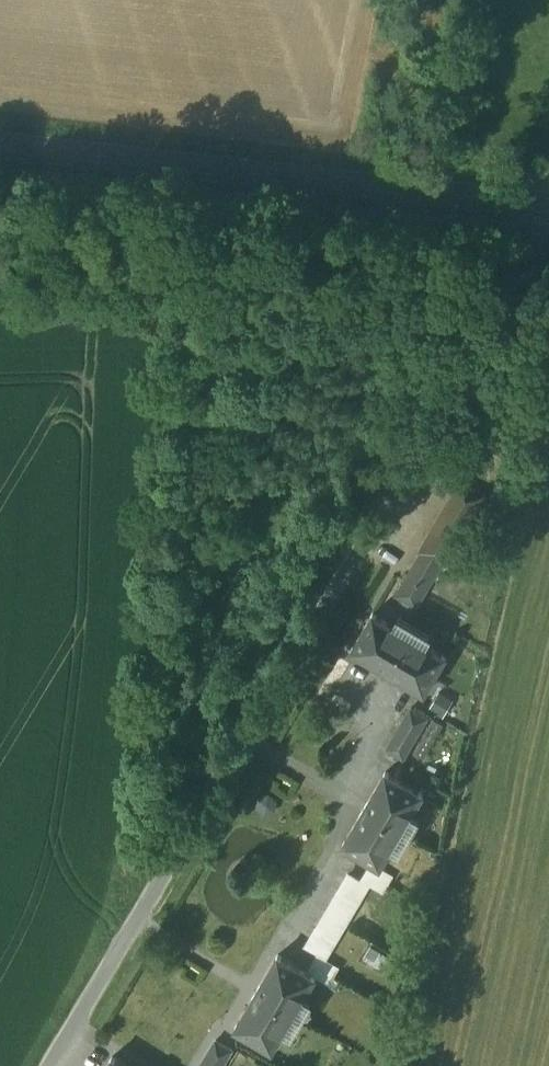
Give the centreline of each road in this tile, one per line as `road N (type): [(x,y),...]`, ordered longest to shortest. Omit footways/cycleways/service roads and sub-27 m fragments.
road 1 (unclassified): [(548,224),(47,1065)]
road 2 (secondary): [(548,203),(0,146)]

